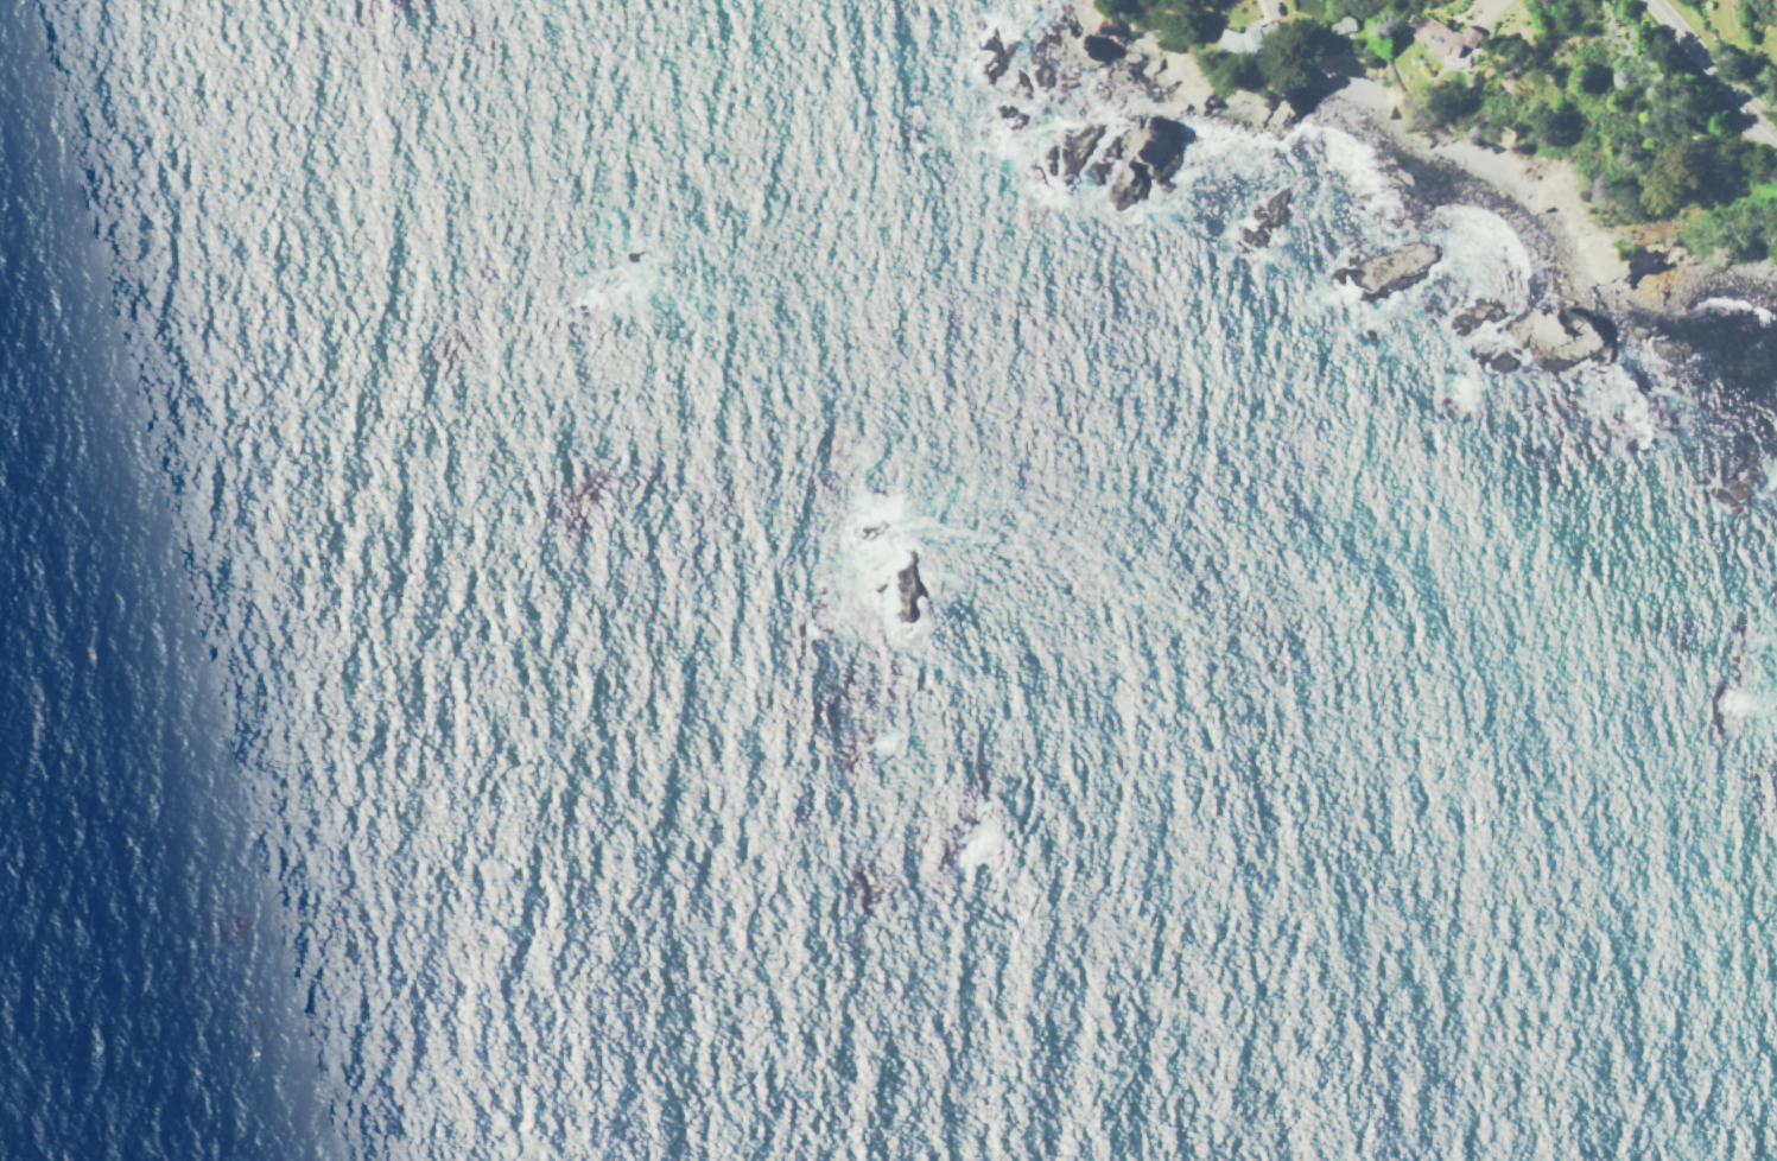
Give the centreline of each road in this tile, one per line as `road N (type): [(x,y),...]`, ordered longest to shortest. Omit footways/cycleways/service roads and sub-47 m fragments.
road 1 (primary): [(1776,126),(1657,0)]

